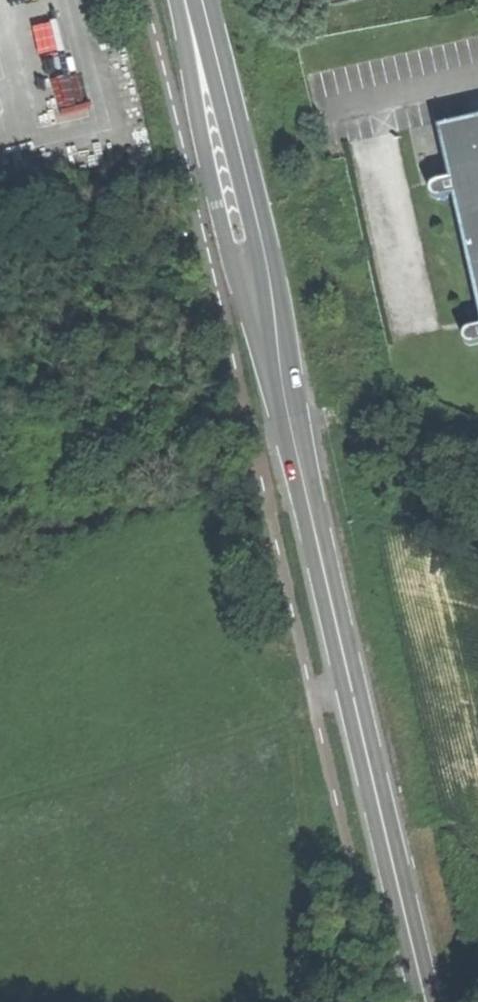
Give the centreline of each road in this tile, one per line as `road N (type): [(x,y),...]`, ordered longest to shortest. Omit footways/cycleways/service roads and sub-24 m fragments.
road 1 (secondary): [(428,1001),(268,296)]
road 2 (secondary): [(185,0),(197,103),(237,265),(268,296)]
road 3 (secondary): [(268,296),(197,0)]

